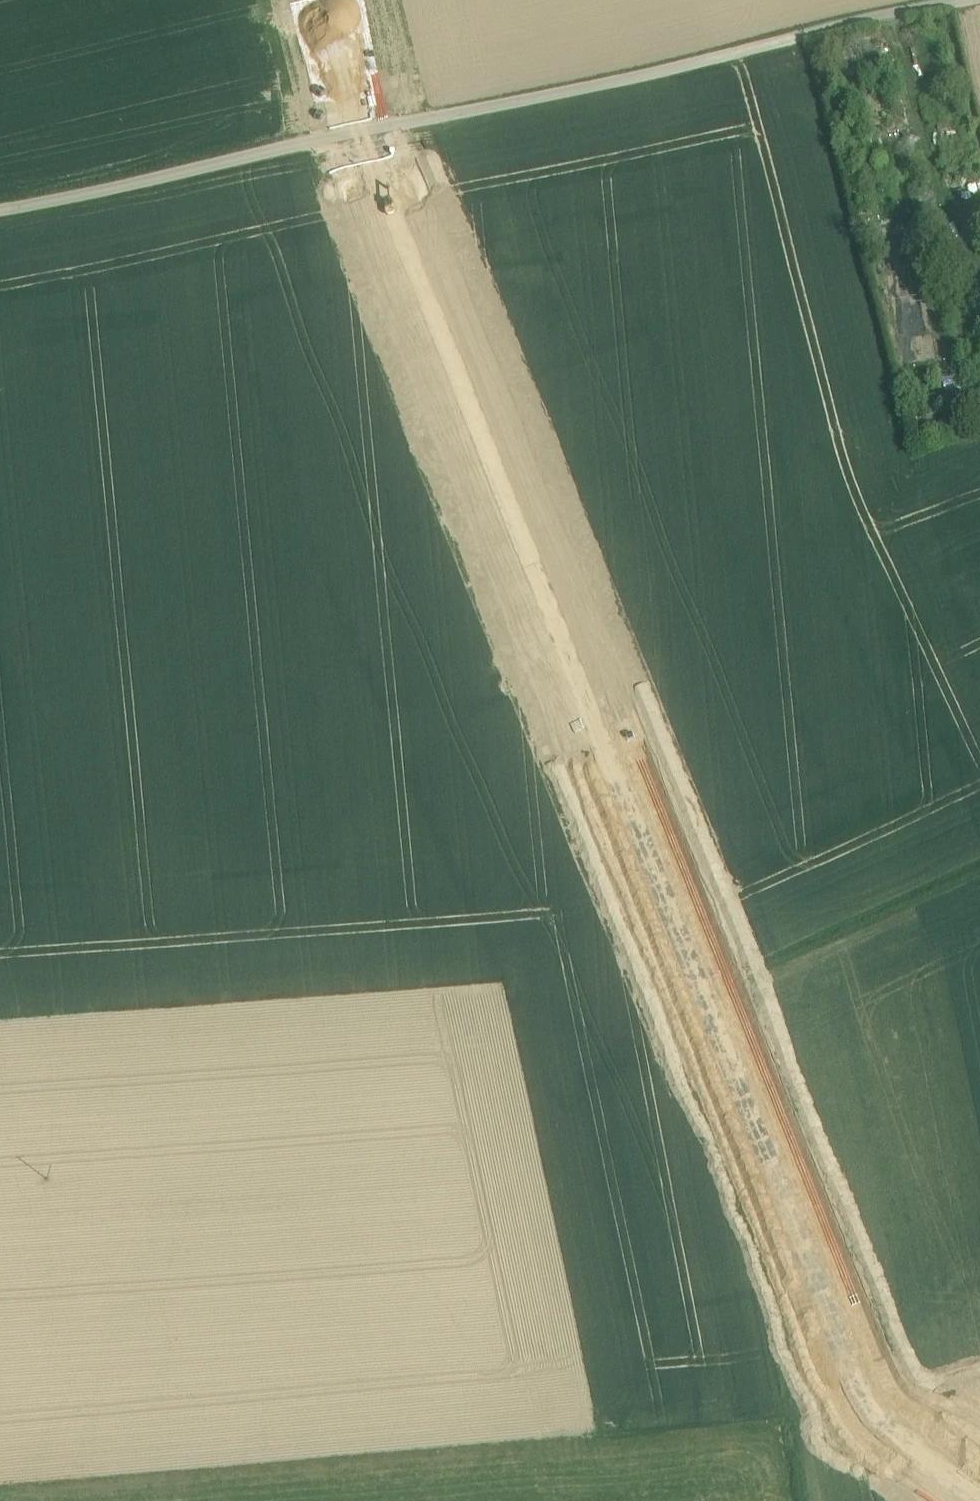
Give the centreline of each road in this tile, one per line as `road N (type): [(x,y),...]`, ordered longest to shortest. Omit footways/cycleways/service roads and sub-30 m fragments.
road 1 (track): [(0,213),(141,187),(394,121),(460,122),(979,1)]

